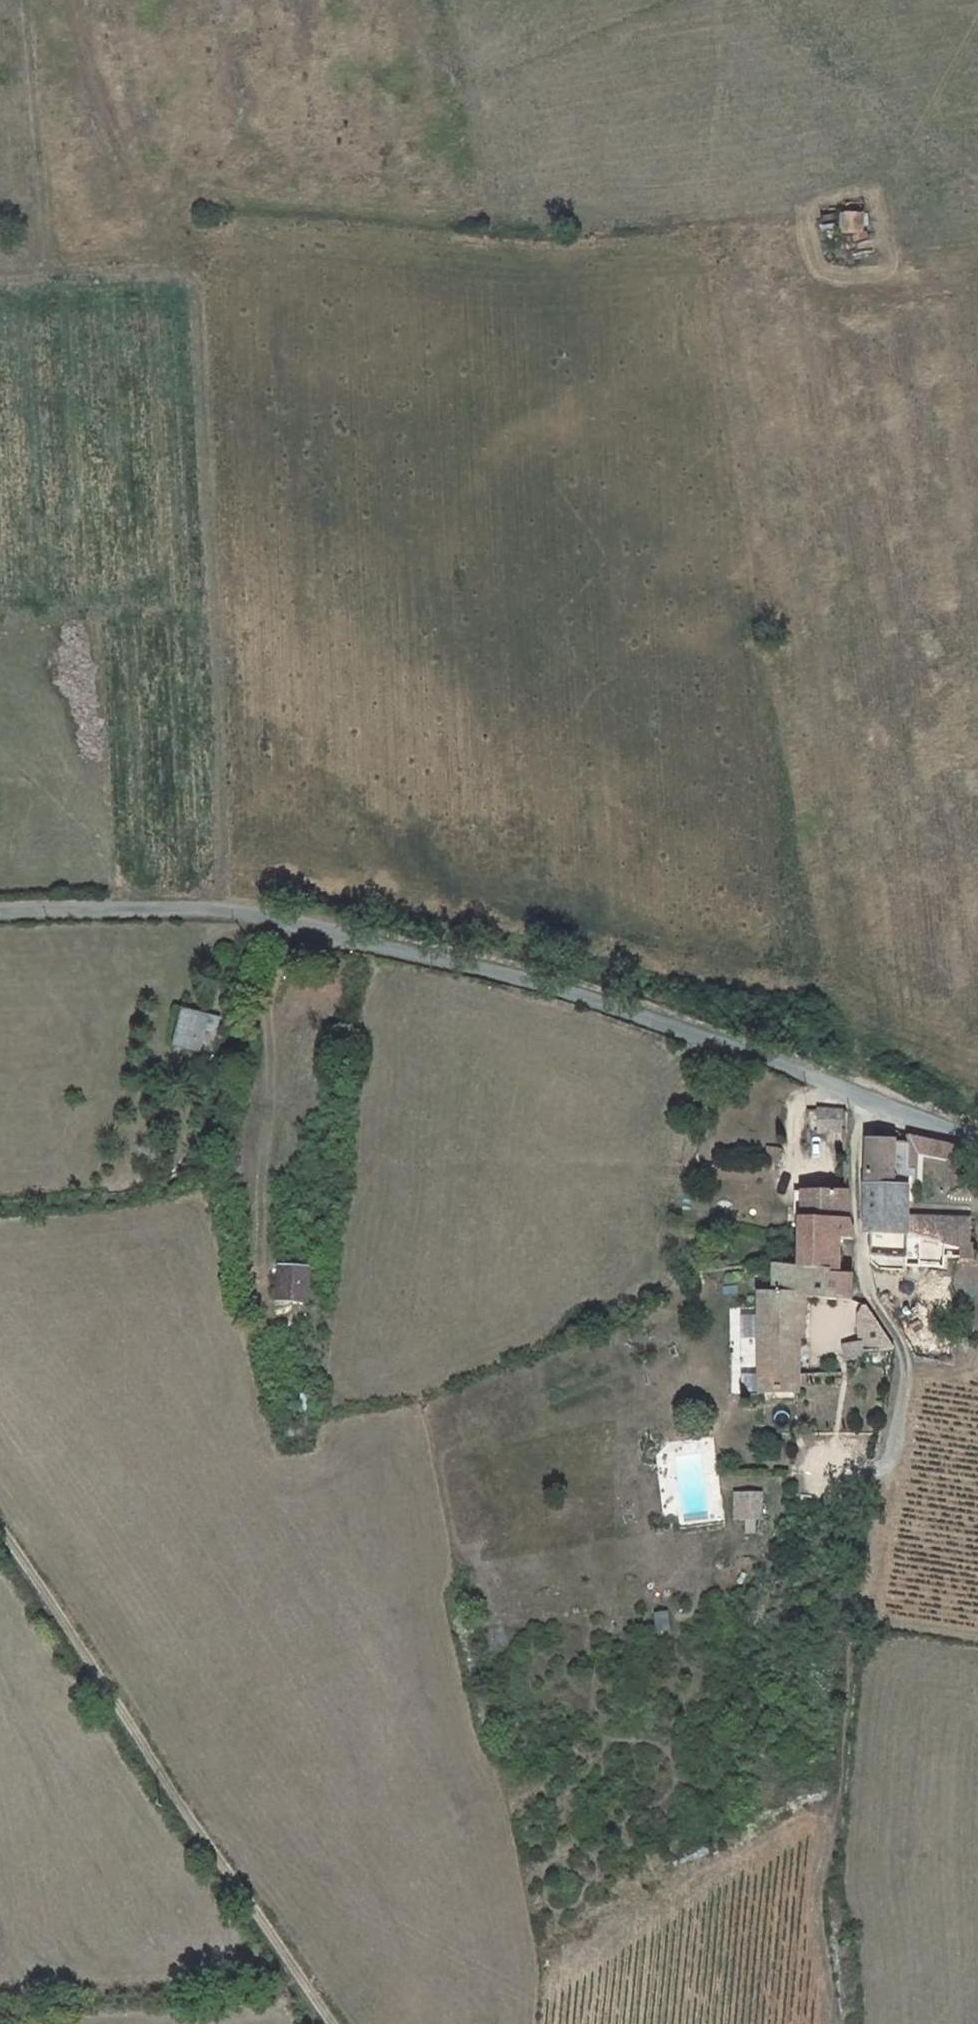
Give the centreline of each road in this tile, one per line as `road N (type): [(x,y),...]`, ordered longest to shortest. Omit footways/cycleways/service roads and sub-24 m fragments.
road 1 (unclassified): [(977,1134),(547,982),(303,921),(229,911),(0,911)]
road 2 (track): [(336,2023),(0,1524)]

